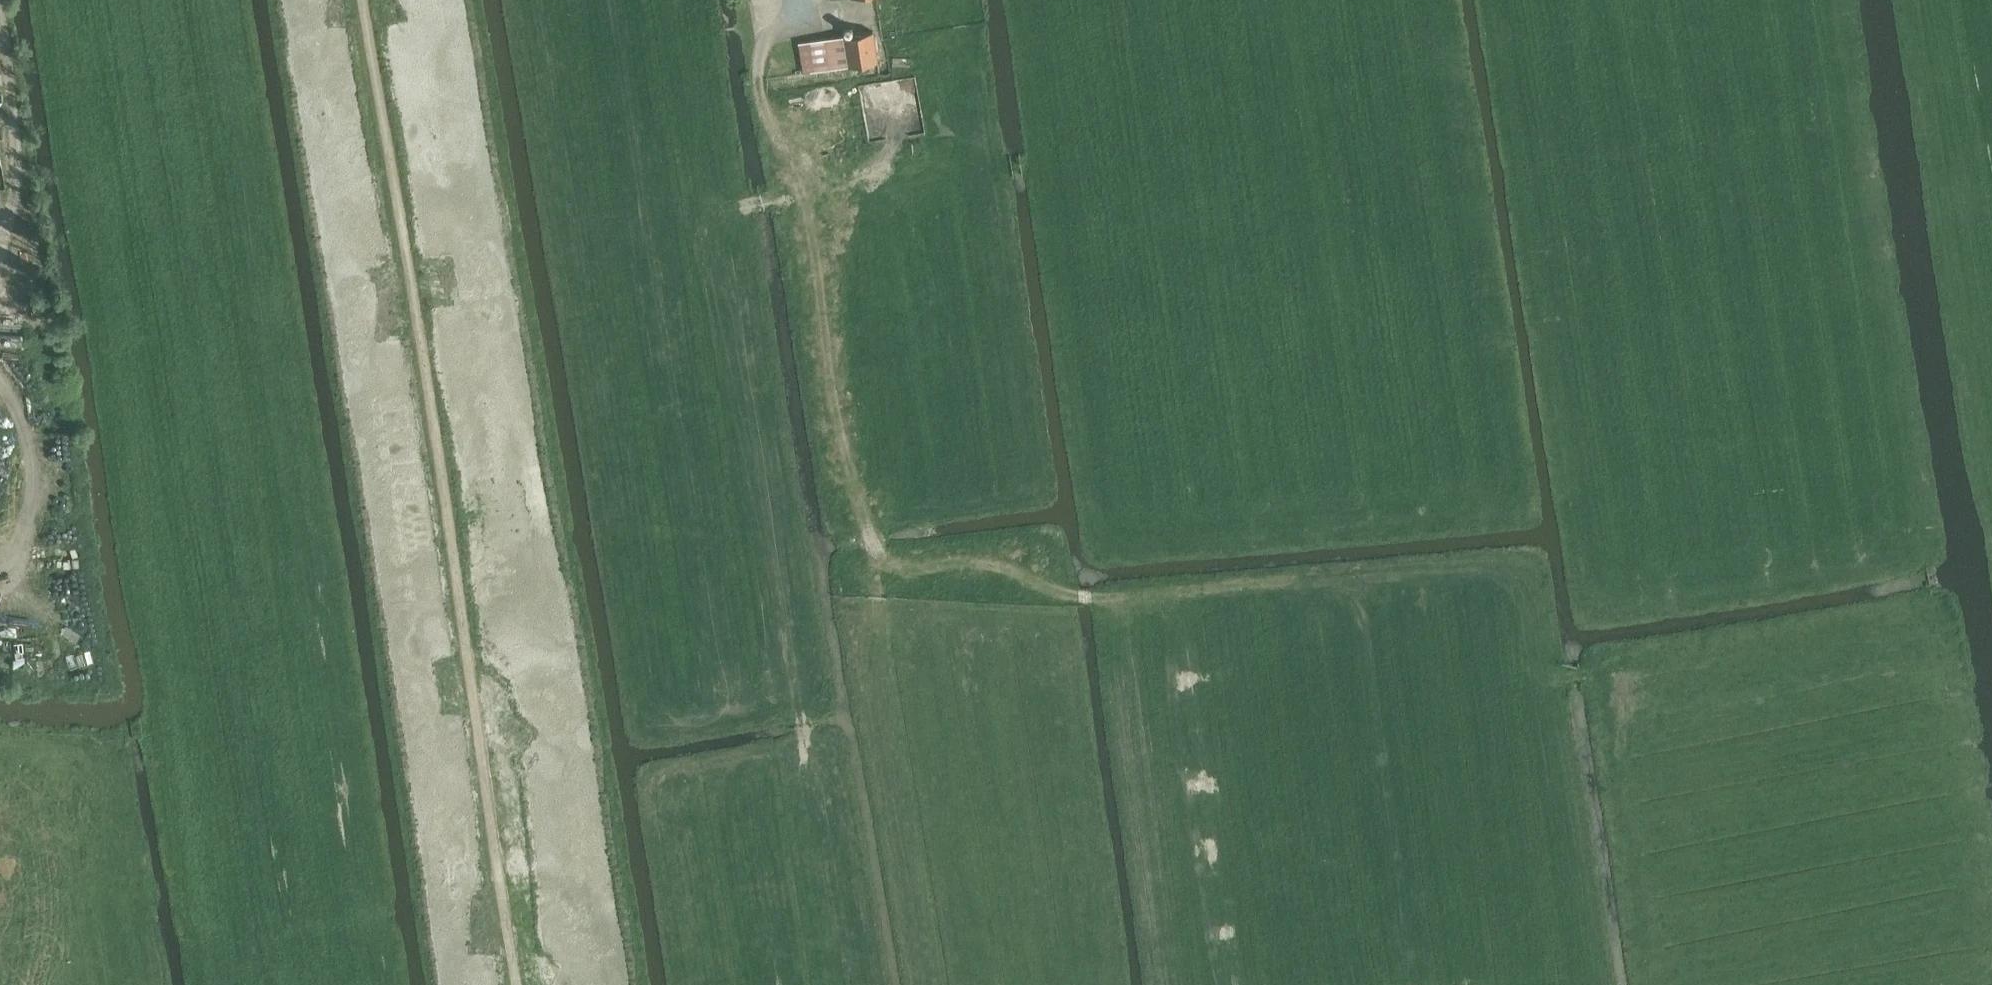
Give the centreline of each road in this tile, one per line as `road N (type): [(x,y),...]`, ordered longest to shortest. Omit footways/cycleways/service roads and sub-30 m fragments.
road 1 (track): [(0,235),(18,175),(0,60)]

